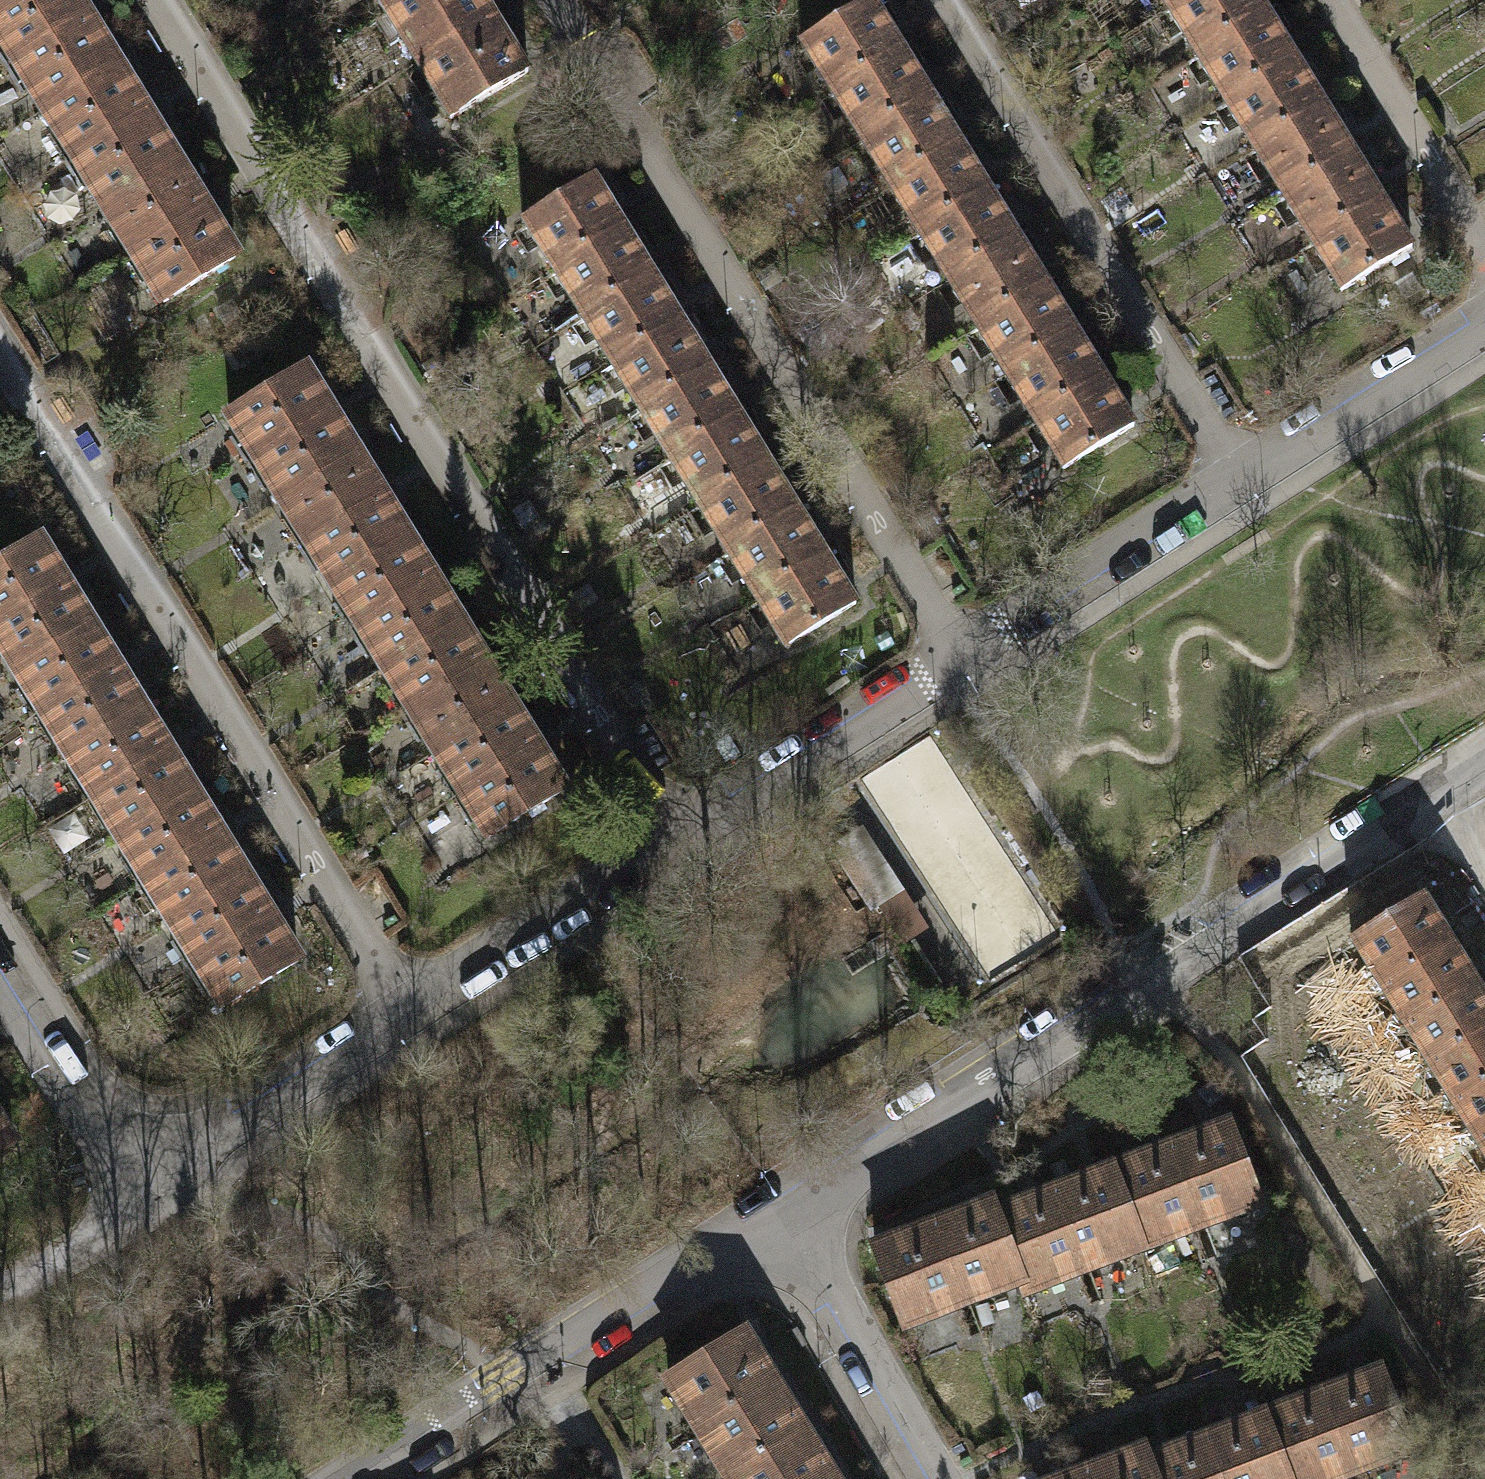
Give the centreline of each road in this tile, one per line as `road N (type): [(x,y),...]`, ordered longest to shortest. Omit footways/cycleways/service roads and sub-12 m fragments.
road 1 (residential): [(153,0),(661,829)]
road 2 (residential): [(1484,765),(1392,833),(776,1218)]
road 3 (residential): [(411,1013),(0,345)]
road 4 (residential): [(952,668),(544,0)]
road 5 (residential): [(939,0),(1232,475)]
road 6 (residential): [(411,1013),(244,1129),(188,1158),(125,1156),(104,1147),(71,1111),(0,994)]
road 7 (residential): [(776,1218),(672,1262),(340,1478)]
road 8 (residential): [(1232,475),(1004,619),(952,668)]
road 9 (residential): [(952,668),(732,812),(661,829)]
road 10 (residential): [(661,829),(455,969),(411,1013)]
road 11 (residential): [(776,1218),(834,1291),(946,1478)]
road 12 (residential): [(1484,257),(1331,0)]
road 13 (residential): [(1484,328),(1295,449),(1232,475)]

